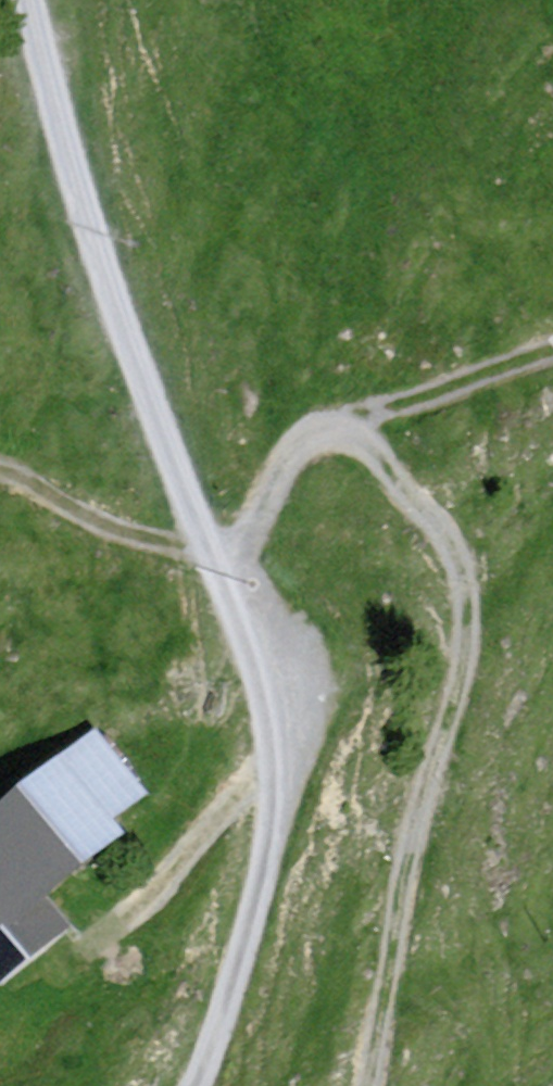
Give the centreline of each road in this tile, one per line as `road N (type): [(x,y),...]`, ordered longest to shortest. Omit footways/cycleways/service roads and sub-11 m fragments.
road 1 (track): [(0,471),(114,533),(212,554),(266,520),(312,436),(354,422),(454,541),(468,620),(387,965),(370,1085)]
road 2 (unclassified): [(189,1085),(219,1021),(283,775),(16,0)]
road 3 (track): [(552,354),(354,422)]

